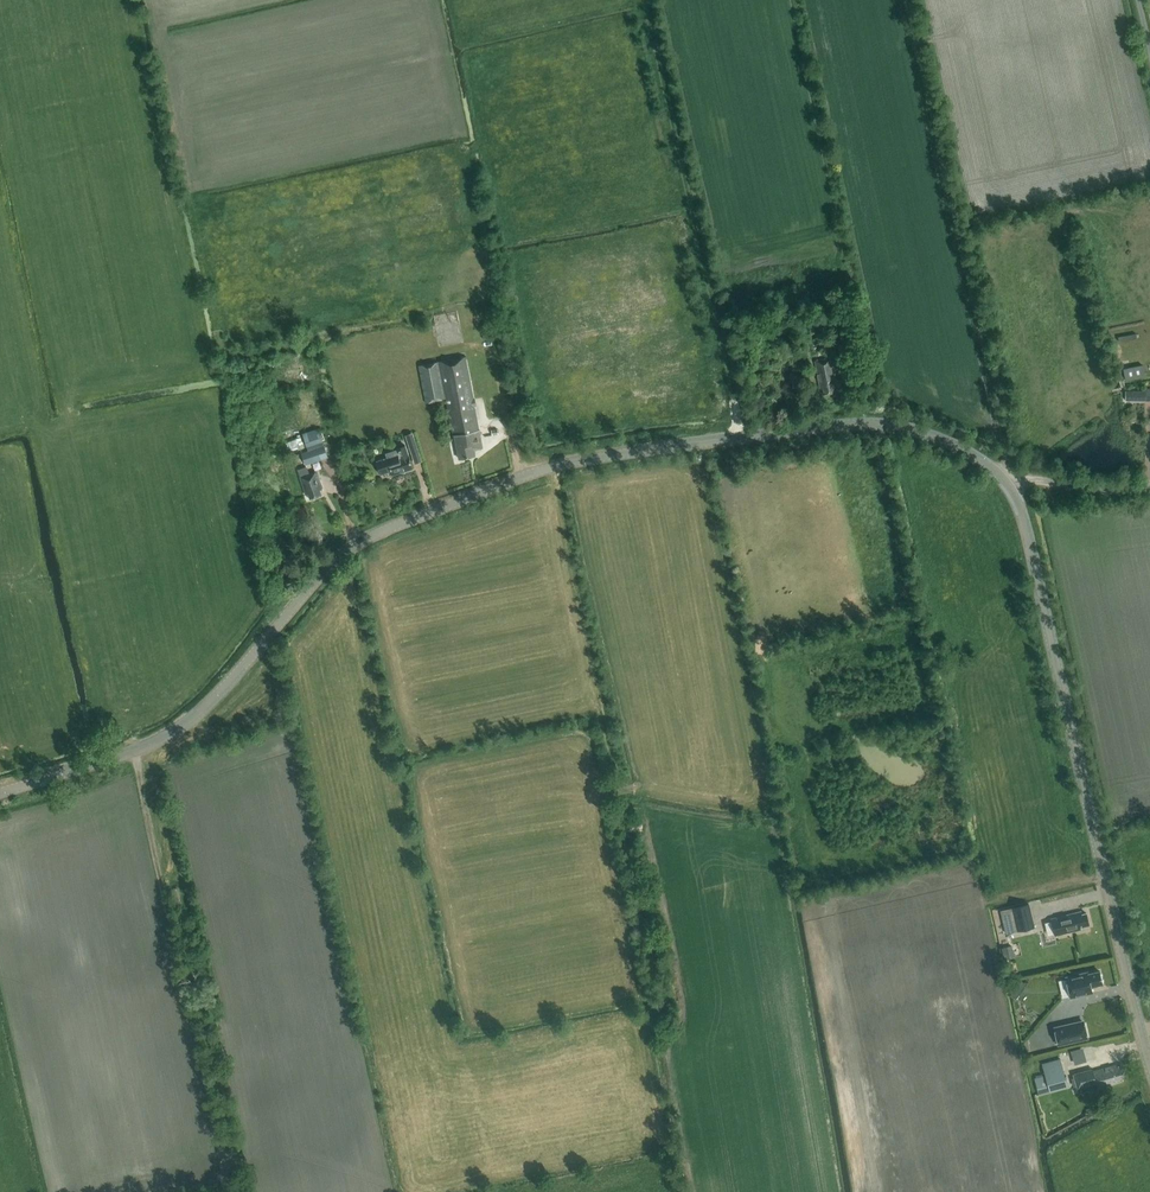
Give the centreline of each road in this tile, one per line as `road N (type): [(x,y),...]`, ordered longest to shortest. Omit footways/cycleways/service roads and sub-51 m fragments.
road 1 (tertiary): [(0,791),(161,736),(357,541),(533,473),(673,446),(884,425),(948,442),(1004,481)]
road 2 (tertiary): [(1149,1064),(1022,511),(1004,481)]
road 3 (track): [(1004,481),(997,407),(908,0)]
road 4 (track): [(134,746),(229,1191)]
road 5 (unclassified): [(1004,481),(1149,486)]

